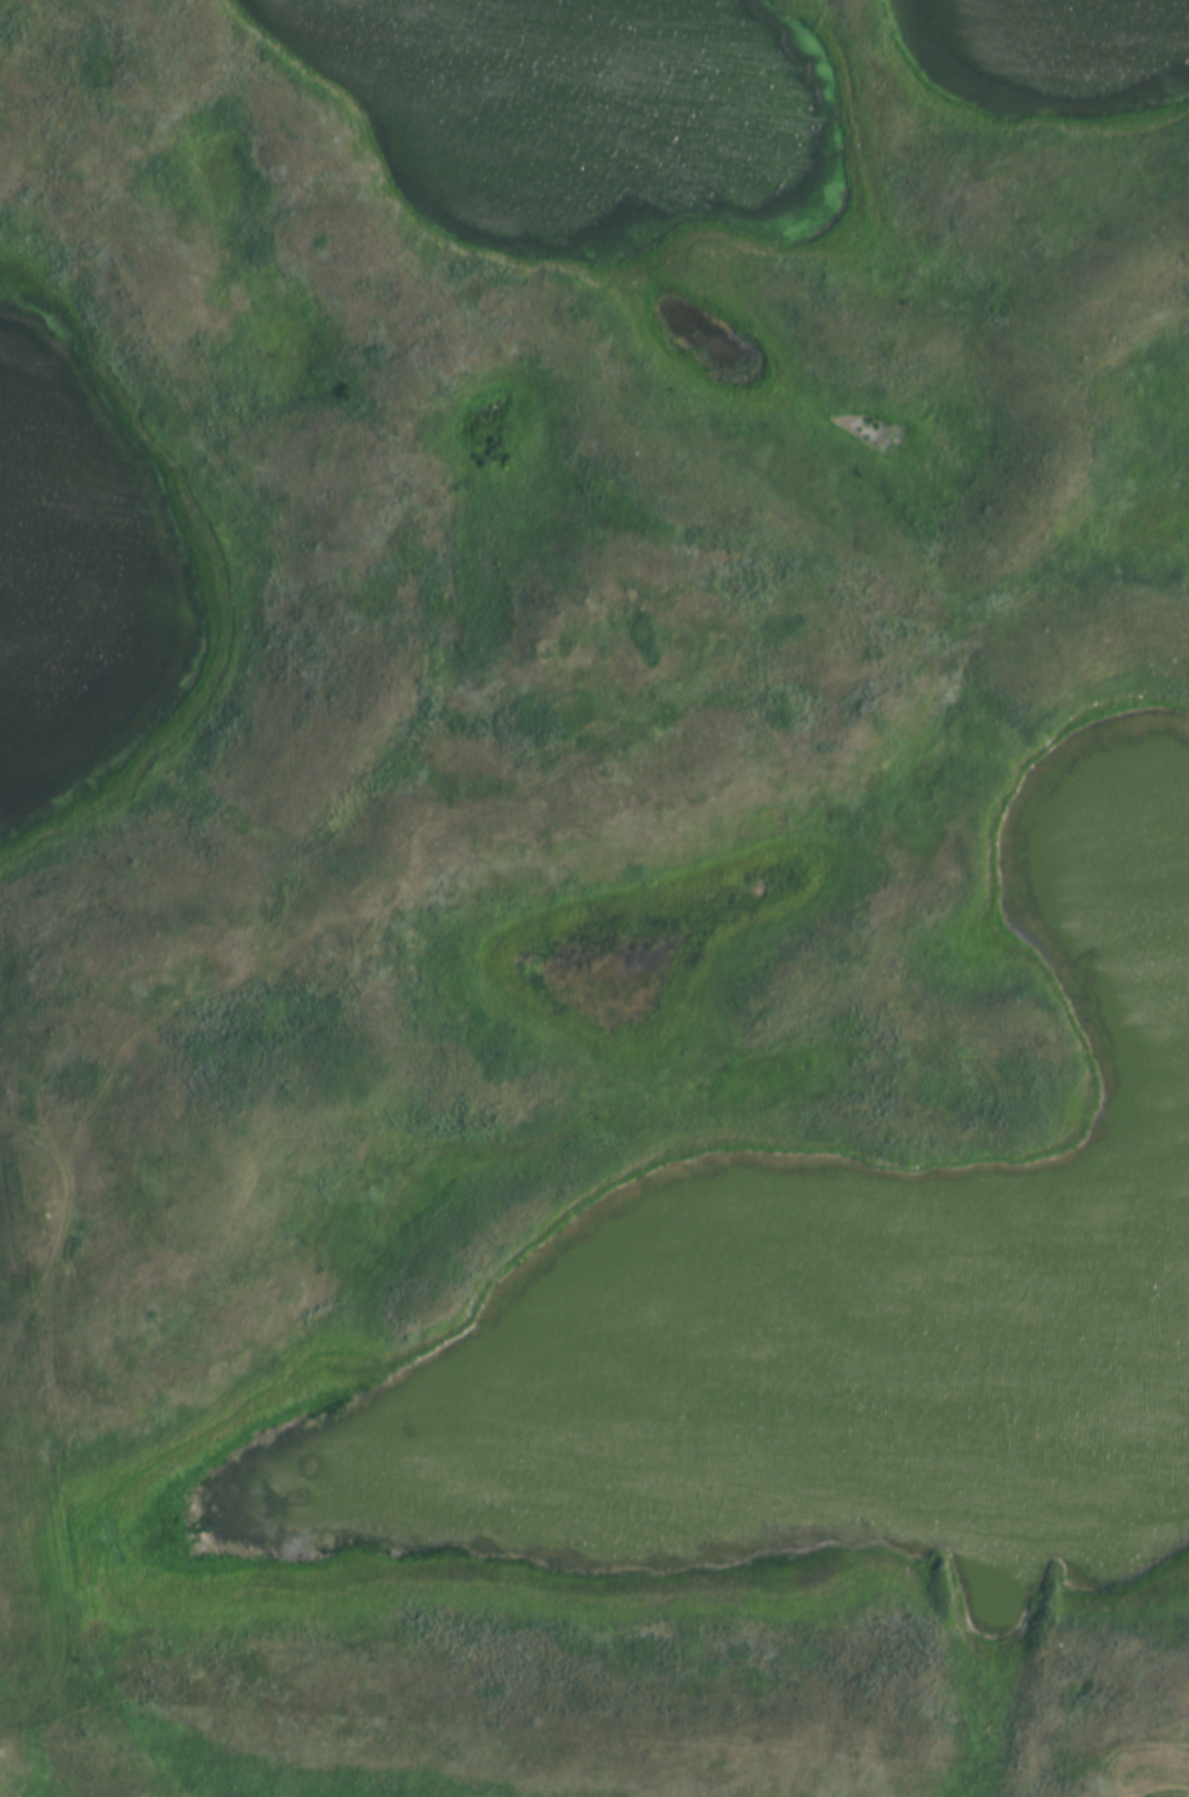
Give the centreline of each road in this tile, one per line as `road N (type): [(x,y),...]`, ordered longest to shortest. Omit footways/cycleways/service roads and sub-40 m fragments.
road 1 (track): [(0,1751),(120,1701),(175,1695),(415,1711),(605,1742),(1028,1756),(1123,1738),(1188,1710)]

